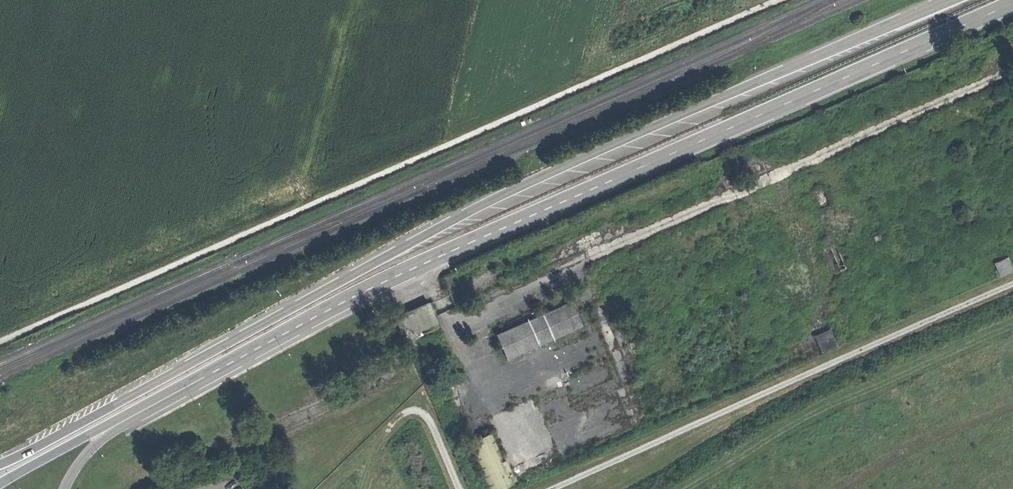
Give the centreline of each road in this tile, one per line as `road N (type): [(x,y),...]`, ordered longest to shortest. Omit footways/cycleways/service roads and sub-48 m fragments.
road 1 (trunk): [(188,385),(357,295),(1012,3)]
road 2 (secondary): [(701,106),(450,220),(0,463)]
road 3 (trunk): [(945,0),(701,106)]
road 4 (secondary): [(0,483),(188,385)]

